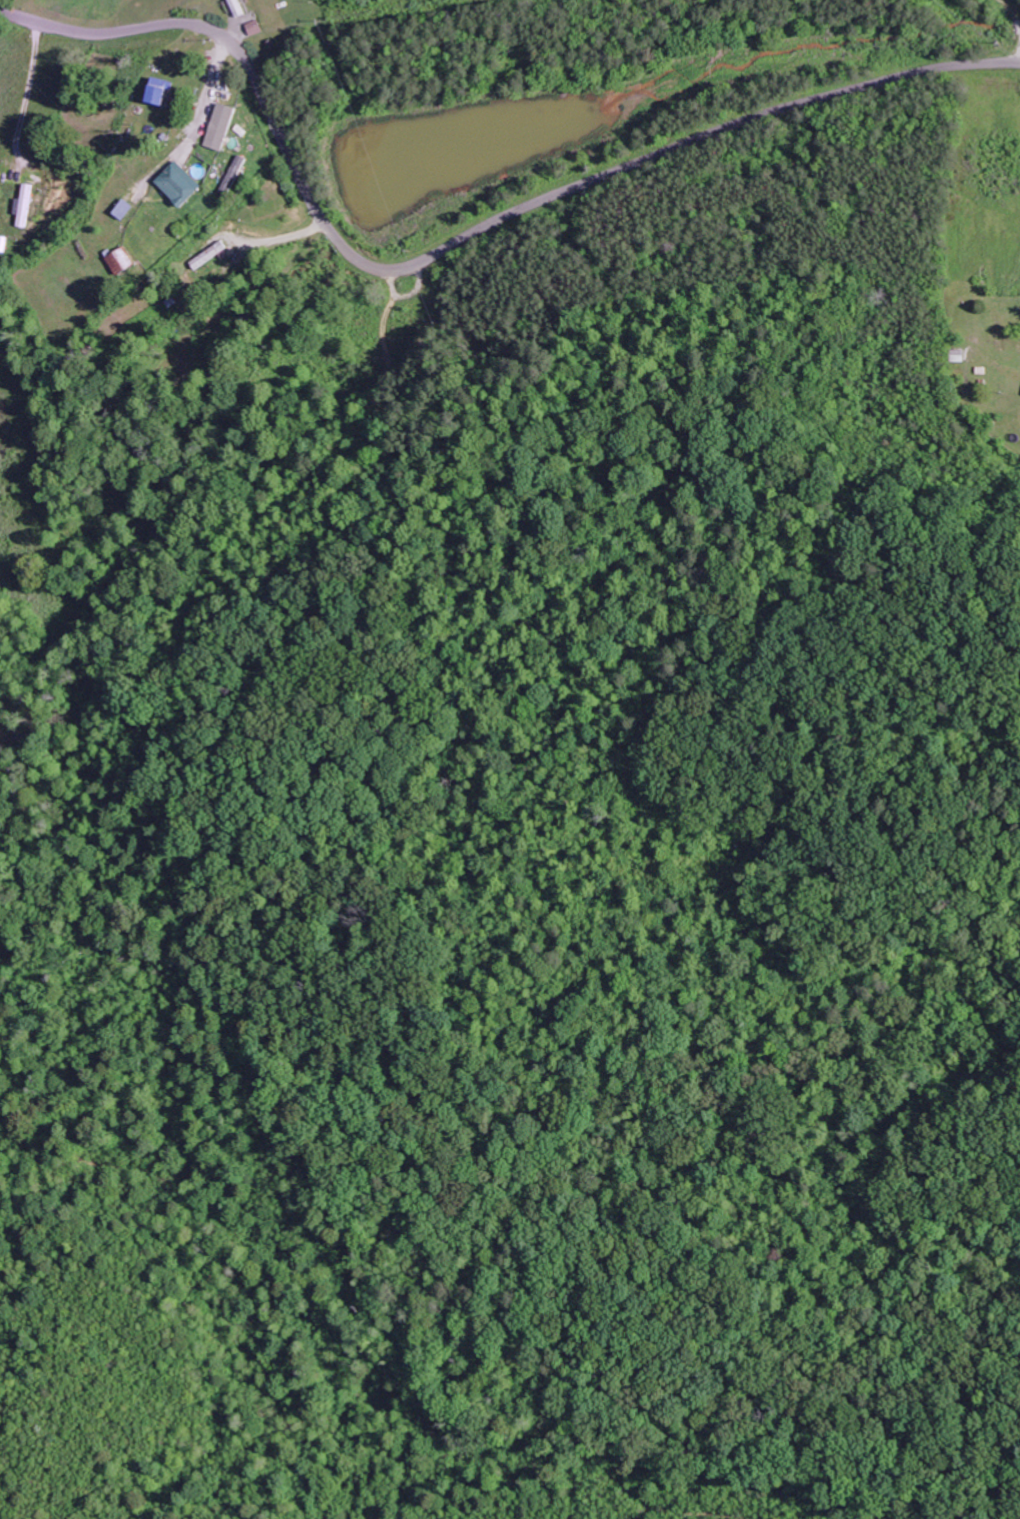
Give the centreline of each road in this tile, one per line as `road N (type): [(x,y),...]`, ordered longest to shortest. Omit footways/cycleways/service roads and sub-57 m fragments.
road 1 (residential): [(1019,65),(935,71),(773,113),(387,273),(348,254),(323,223),(228,39),(183,25),(78,35),(0,12)]

